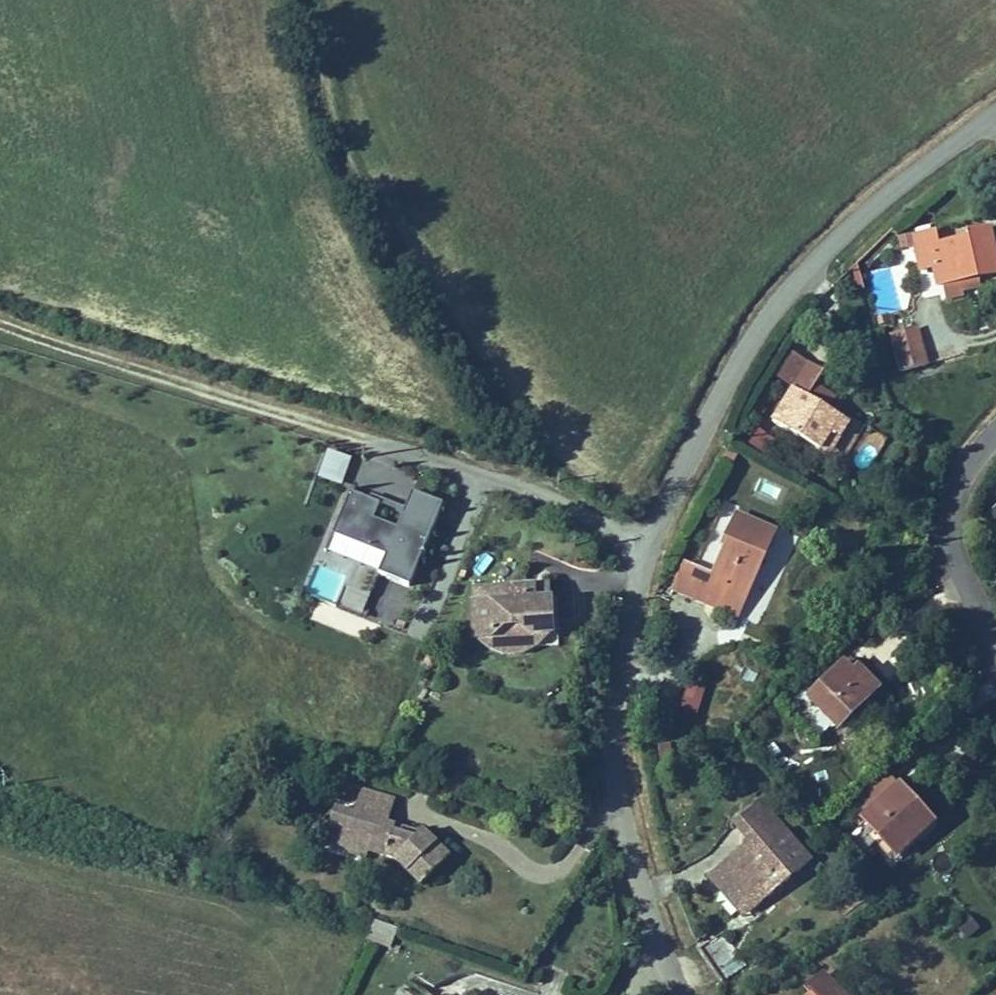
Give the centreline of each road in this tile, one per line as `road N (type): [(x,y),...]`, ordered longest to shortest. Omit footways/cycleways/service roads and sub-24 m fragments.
road 1 (unclassified): [(995,113),(795,278),(740,356),(648,537),(620,666),(615,745),(639,881),(680,994)]
road 2 (track): [(555,502),(0,322)]
road 3 (track): [(555,502),(313,142),(285,0)]
road 4 (residential): [(995,646),(969,591),(949,513),(970,450),(995,421)]

